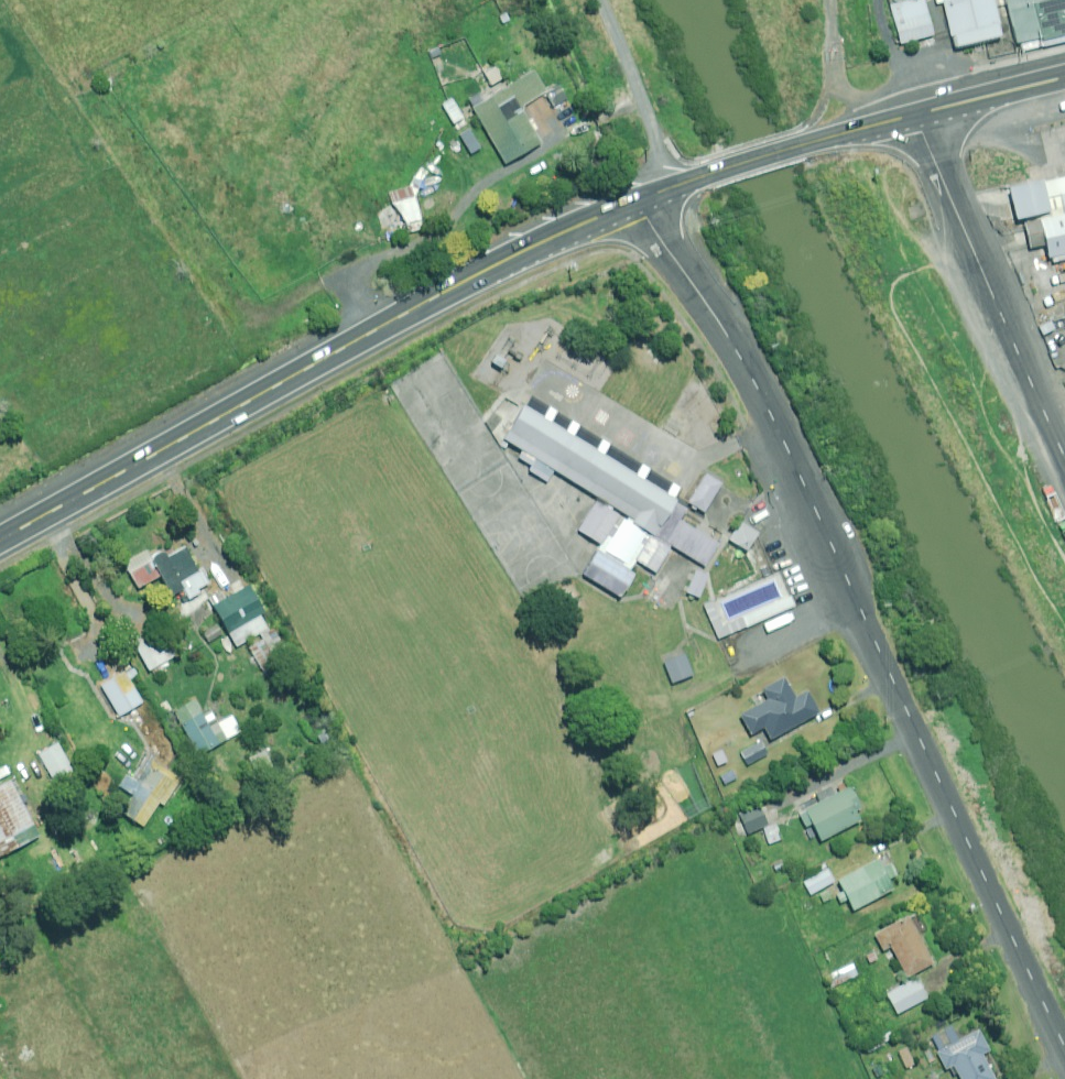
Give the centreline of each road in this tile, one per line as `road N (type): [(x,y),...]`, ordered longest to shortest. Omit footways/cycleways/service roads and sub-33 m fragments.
road 1 (unclassified): [(1064,1070),(720,327),(634,203)]
road 2 (primary): [(0,539),(442,293),(634,203)]
road 3 (unclassified): [(917,115),(1064,458)]
road 4 (primary): [(634,203),(917,115)]
road 5 (primary): [(917,115),(1064,79)]

